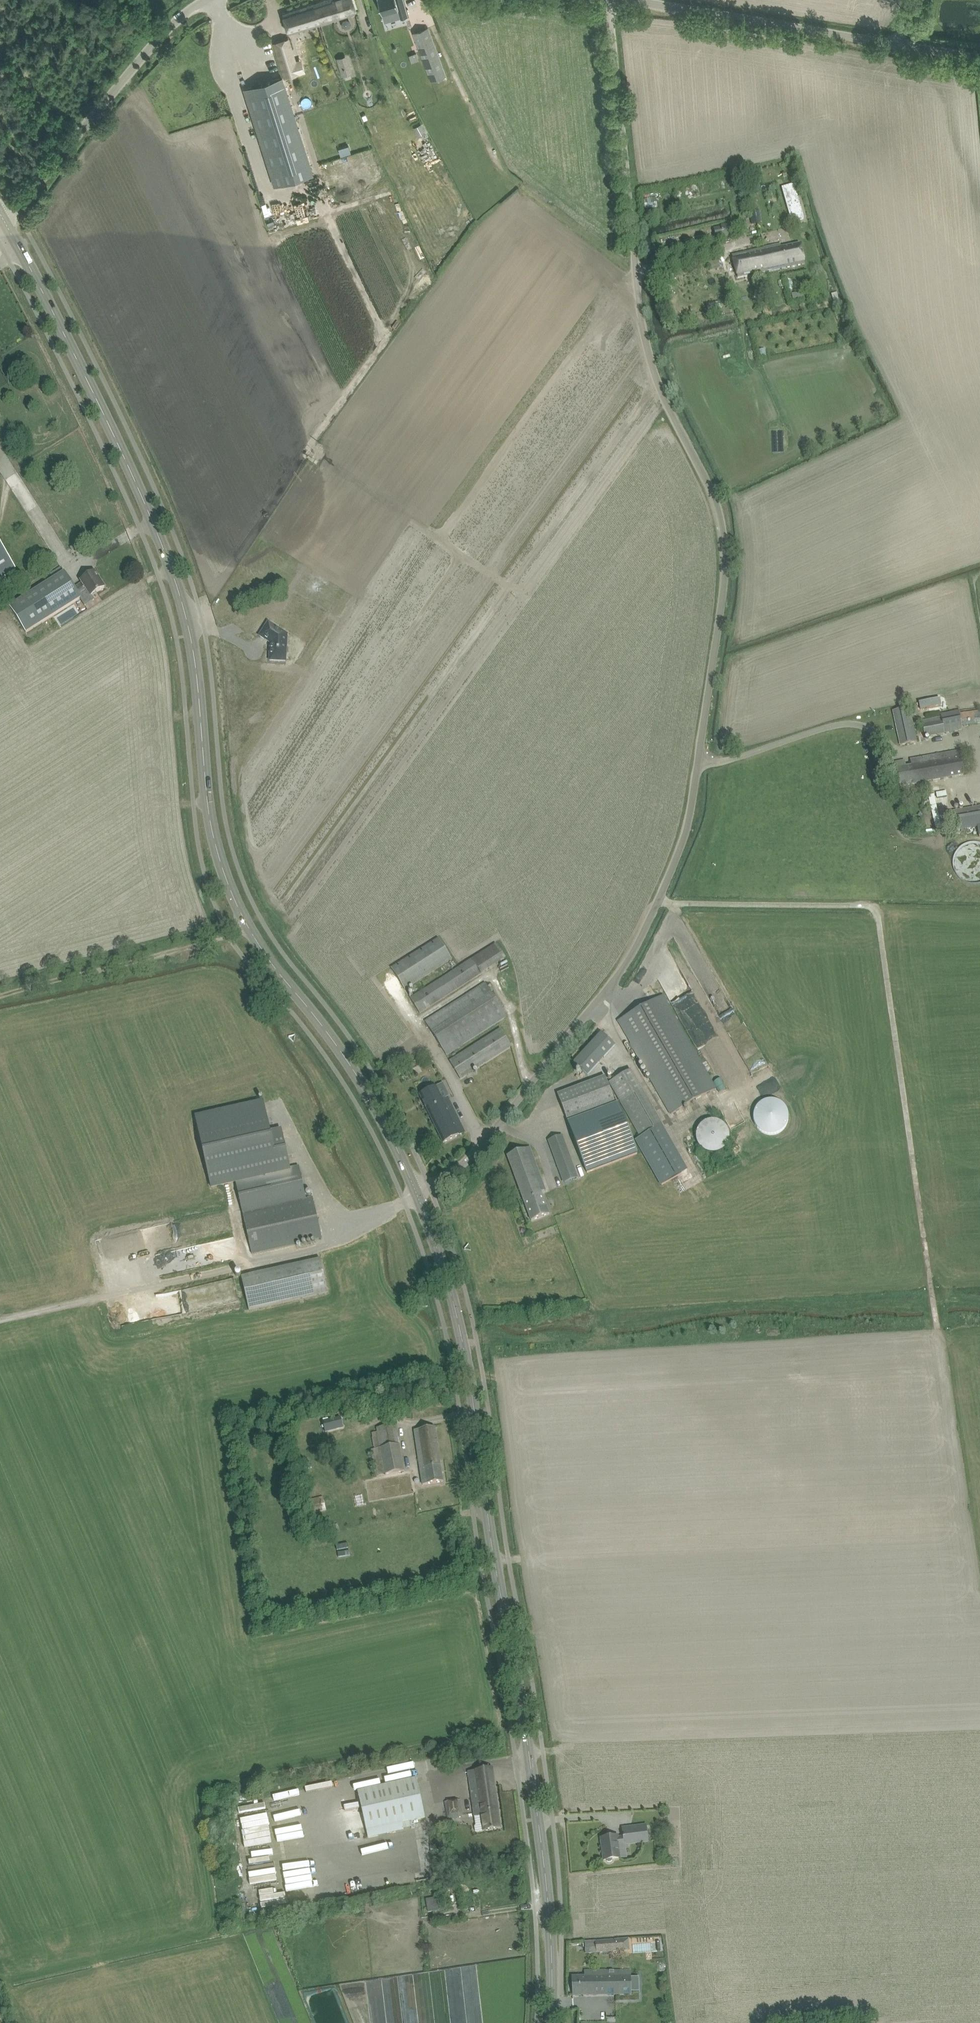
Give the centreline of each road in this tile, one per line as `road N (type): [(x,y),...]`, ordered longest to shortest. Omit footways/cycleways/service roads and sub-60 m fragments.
road 1 (track): [(496,1565),(966,1530),(877,910),(657,902)]
road 2 (unclassified): [(418,1194),(533,1080),(623,972),(680,841),(725,610),(729,563),(716,497),(646,334),(616,0)]
road 3 (secondary): [(418,1194),(368,1090),(232,895),(212,832),(193,644),(168,552),(6,219)]
road 4 (secondary): [(547,2022),(542,1843),(459,1334),(418,1194)]
road 5 (unclassified): [(197,0),(6,219)]
road 6 (unclassified): [(897,43),(628,0)]
road 7 (track): [(0,999),(247,924)]

